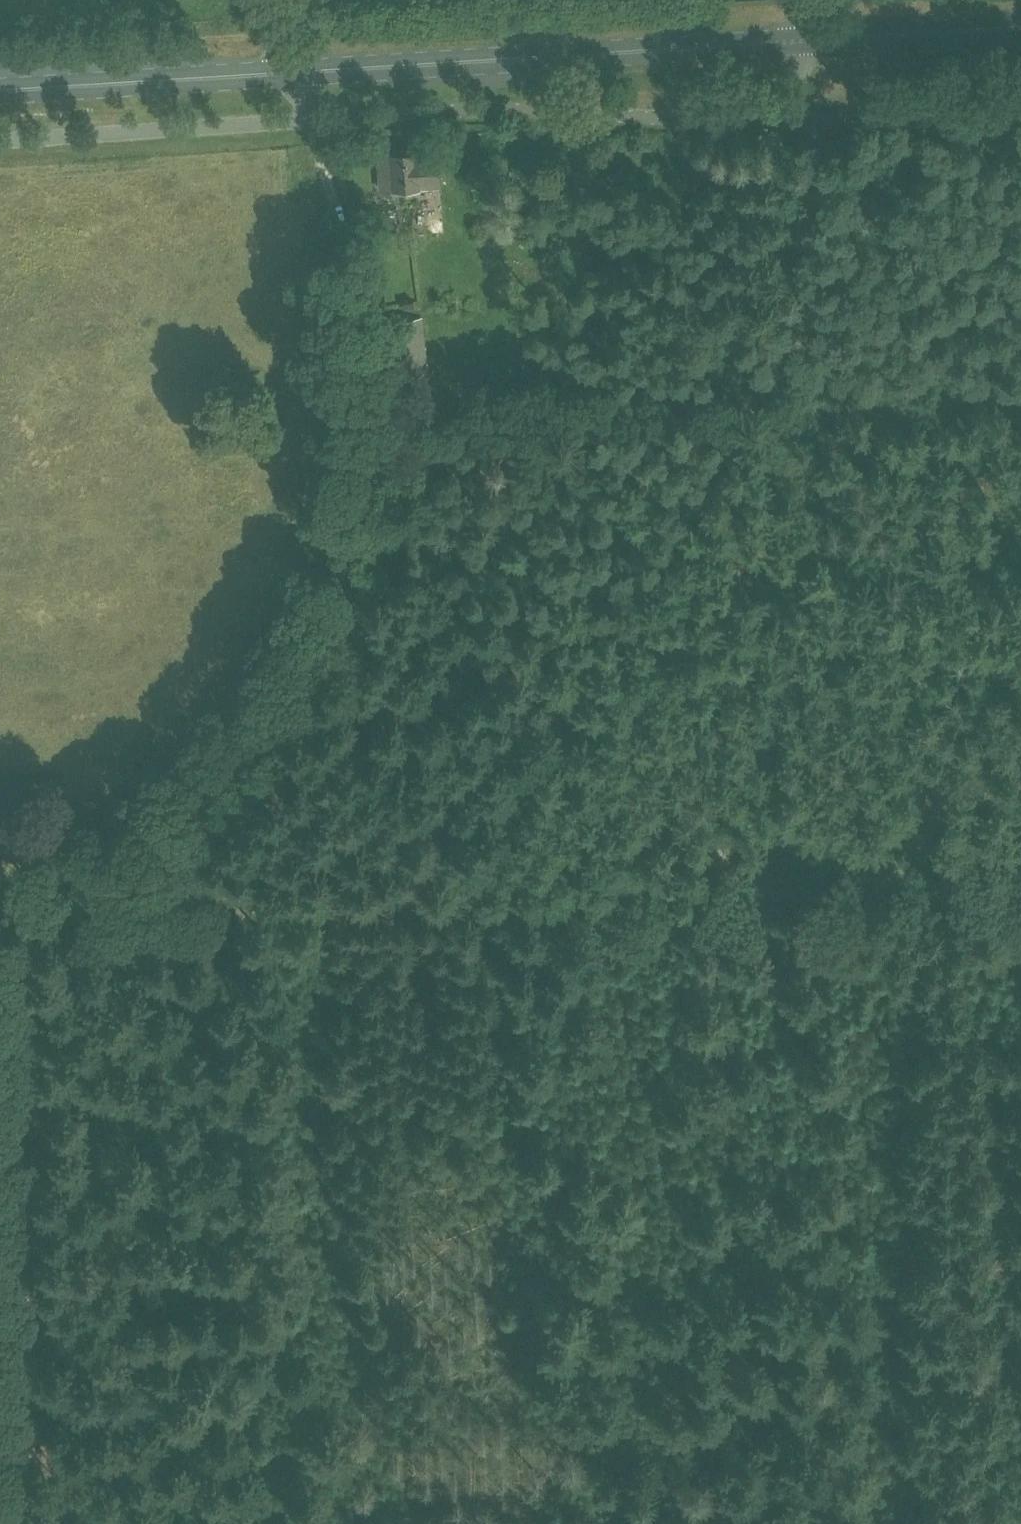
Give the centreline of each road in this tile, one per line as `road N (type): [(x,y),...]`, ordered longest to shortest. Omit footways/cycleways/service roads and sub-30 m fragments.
road 1 (track): [(0,911),(1020,903)]
road 2 (track): [(313,121),(361,308),(348,515),(318,630),(268,724),(185,807),(85,883),(15,911)]
road 3 (primary): [(284,66),(793,41)]
road 4 (unclassified): [(313,121),(584,110),(791,119)]
road 5 (unclassified): [(0,141),(313,121)]
road 6 (primary): [(0,86),(284,66)]
road 7 (unclassified): [(791,119),(1020,111)]
road 8 (primary): [(793,41),(1020,26)]

